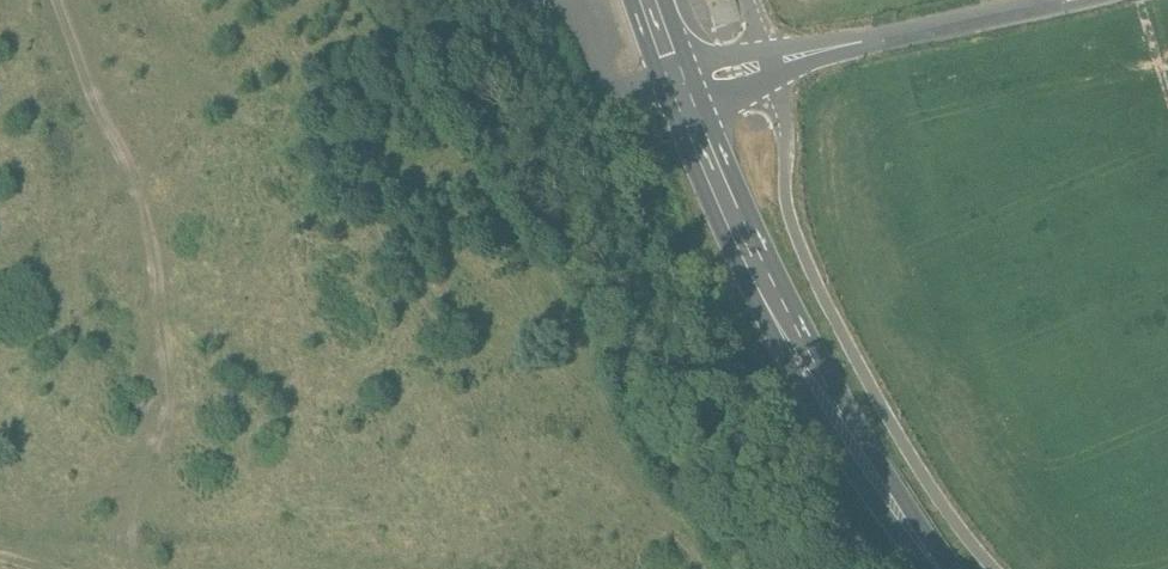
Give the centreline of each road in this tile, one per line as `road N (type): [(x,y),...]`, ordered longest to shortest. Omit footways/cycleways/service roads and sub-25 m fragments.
road 1 (secondary): [(679,86),(800,354),(938,568)]
road 2 (residential): [(1065,0),(679,86)]

